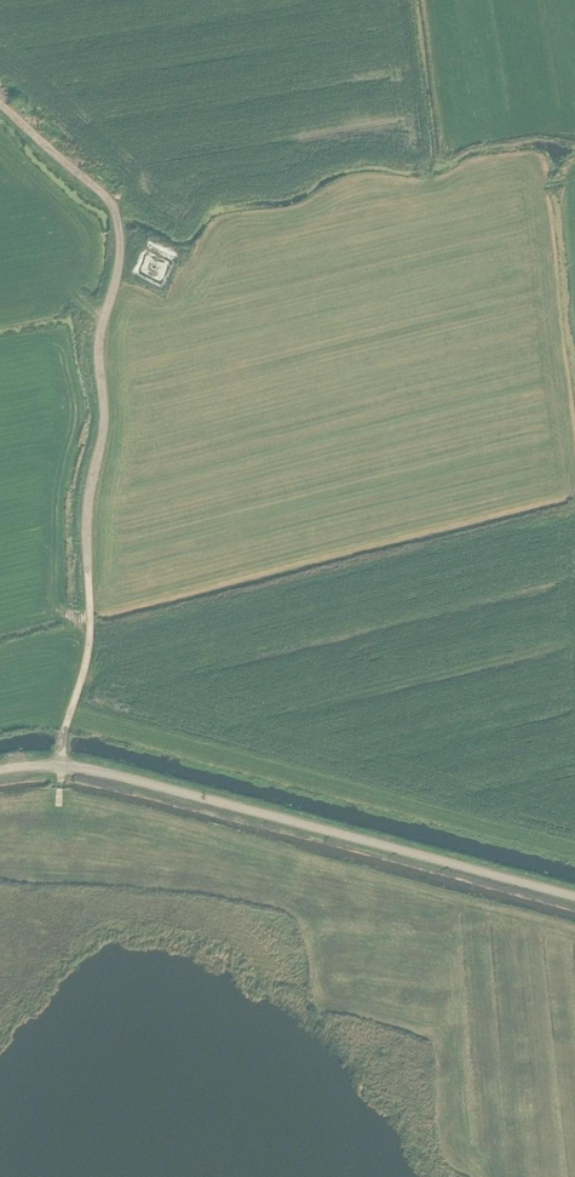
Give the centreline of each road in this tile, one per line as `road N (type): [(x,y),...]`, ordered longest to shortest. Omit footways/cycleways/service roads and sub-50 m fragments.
road 1 (tertiary): [(574,897),(101,772),(0,771)]

